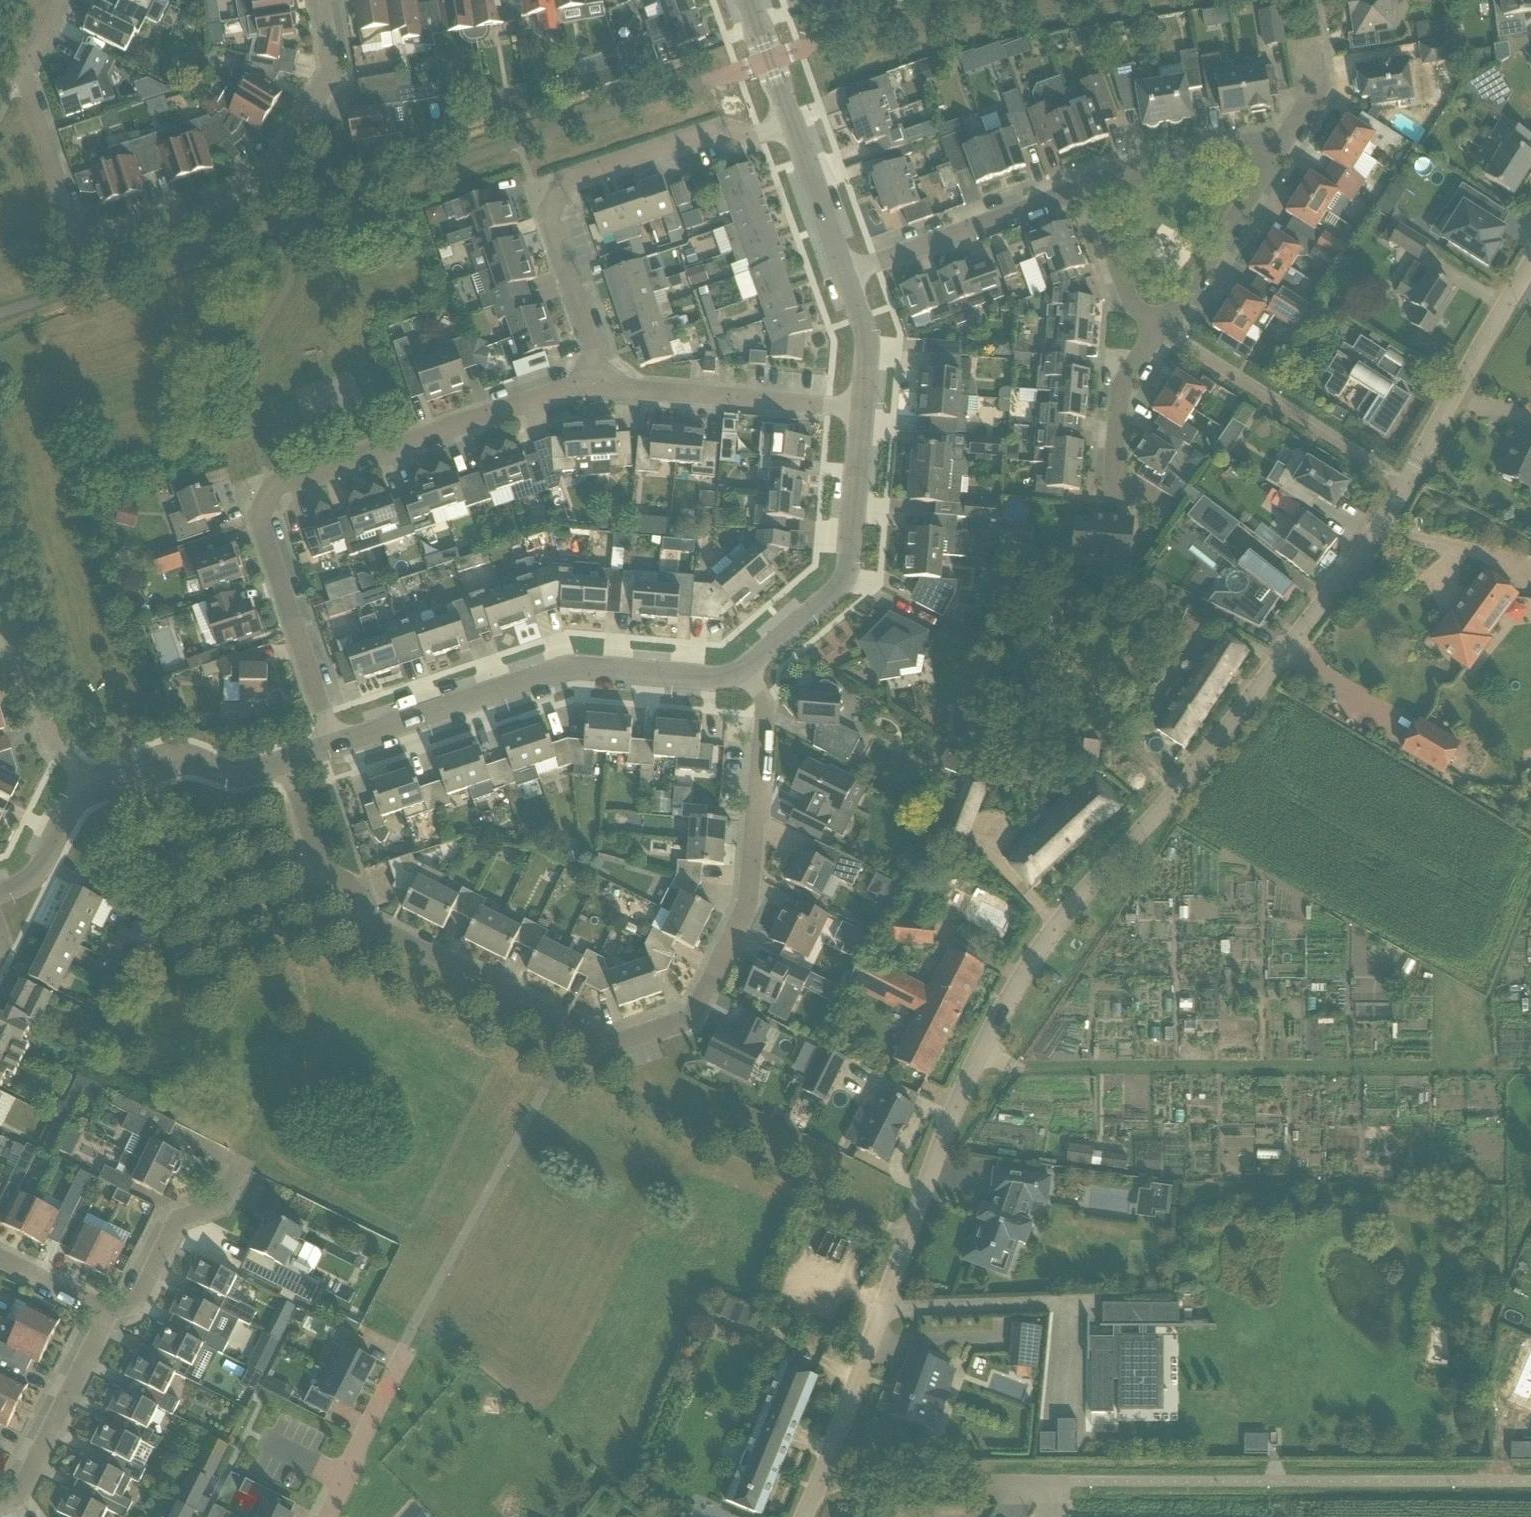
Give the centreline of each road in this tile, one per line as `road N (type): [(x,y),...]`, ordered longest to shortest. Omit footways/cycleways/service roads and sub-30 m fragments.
road 1 (residential): [(823,1473),(951,1116),(1002,1008),(1059,921),(1199,767),(1343,574),(1406,486),(1530,264)]
road 2 (residential): [(288,760),(324,868),(353,888),(365,921),(612,1042),(690,1017),(749,902),(764,706),(744,668)]
road 3 (residential): [(56,0),(23,77),(66,213),(99,236),(134,232),(264,180),(323,79),(319,0)]
road 4 (residential): [(335,740),(263,519),(272,488),(597,384)]
road 5 (residential): [(597,384),(544,203),(577,172),(725,128),(761,137),(792,123)]
road 6 (residential): [(335,740),(548,668),(716,676),(744,668)]
road 7 (residential): [(744,668),(839,584),(856,544),(865,404)]
road 8 (residential): [(597,384),(865,404)]
road 9 (residential): [(848,277),(1087,190)]
road 10 (residential): [(823,1473),(841,1481),(1070,1481)]
road 11 (residential): [(84,789),(61,754),(0,577)]
road 12 (residential): [(0,1501),(23,1492),(104,1312)]
road 13 (residential): [(104,1312),(137,1300),(180,1215),(221,1201),(242,1167)]
road 14 (residential): [(84,789),(179,757),(232,772),(288,760)]
road 15 (residential): [(1157,327),(1273,150)]
road 16 (residential): [(1144,501),(1111,482),(1119,387),(1157,327)]
road 17 (residential): [(1087,190),(1153,165),(1273,150)]
road 18 (residential): [(848,277),(792,123)]
road 19 (residential): [(327,1516),(400,1370)]
road 20 (residential): [(1157,327),(1128,301),(1087,190)]
road 21 (residential): [(0,894),(40,865),(84,789)]
road 22 (residential): [(792,123),(749,0)]
road 23 (residential): [(865,404),(864,339),(848,277)]
road 24 (residential): [(1273,150),(1314,94),(1309,42)]

